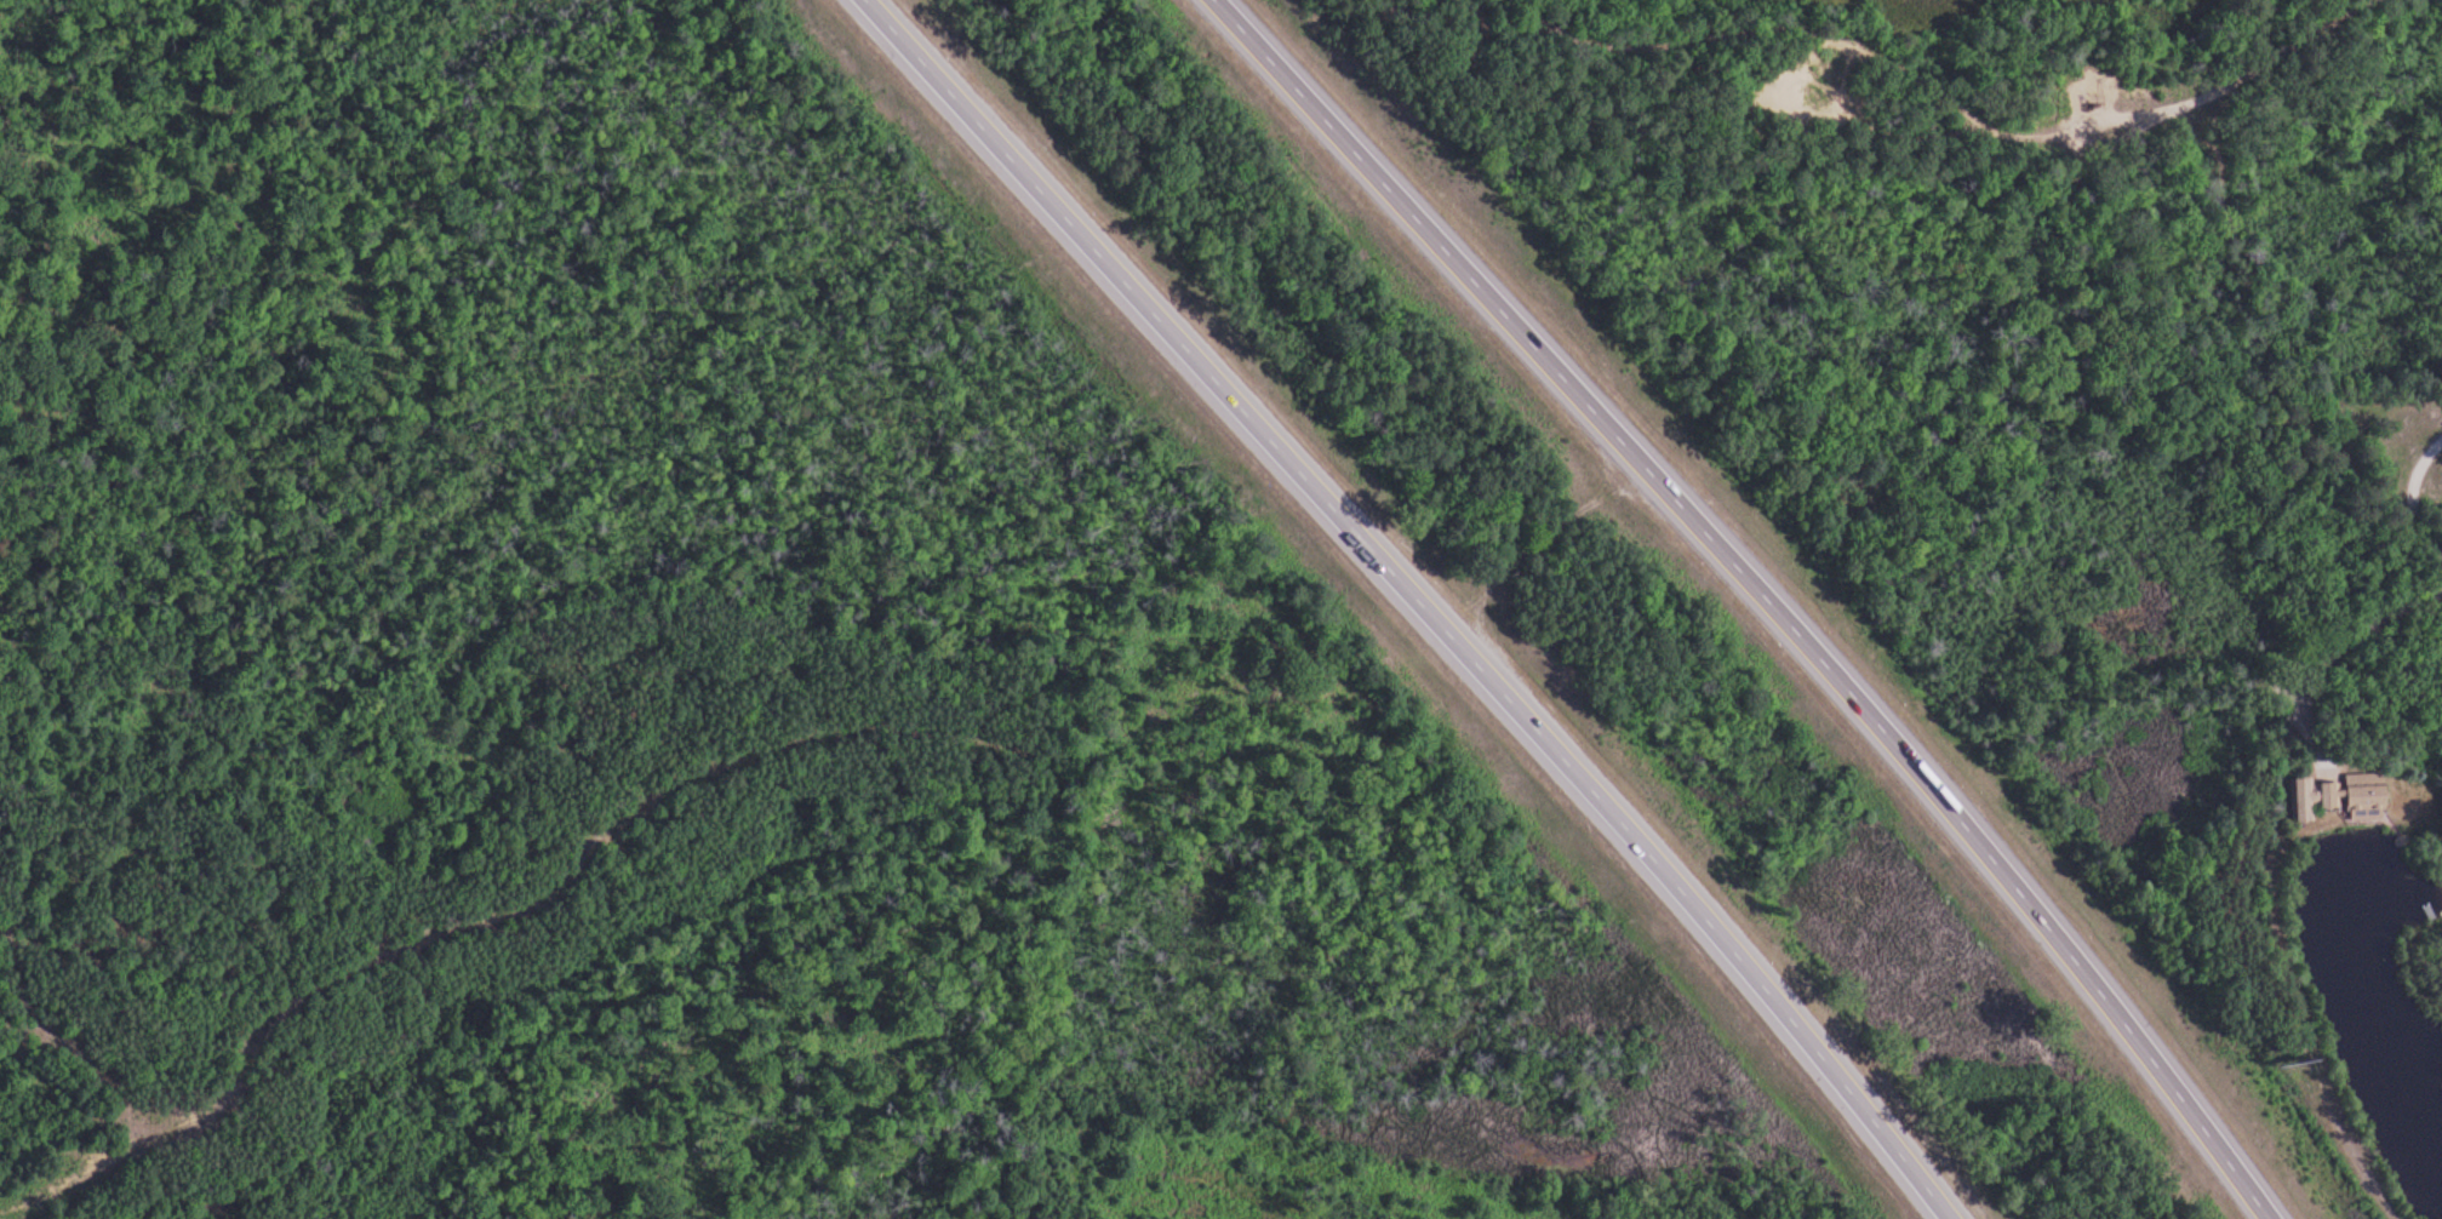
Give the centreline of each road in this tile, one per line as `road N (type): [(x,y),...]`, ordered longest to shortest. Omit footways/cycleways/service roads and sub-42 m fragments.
road 1 (motorway): [(867,0),(1641,843),(1899,1144),(1953,1218)]
road 2 (motorway): [(2266,1218),(2032,910),(1773,605),(1210,0)]
road 3 (track): [(0,1209),(231,1093),(309,991),(463,918),(594,889)]
road 4 (track): [(1491,0),(1516,38),(1838,42),(1974,125)]

